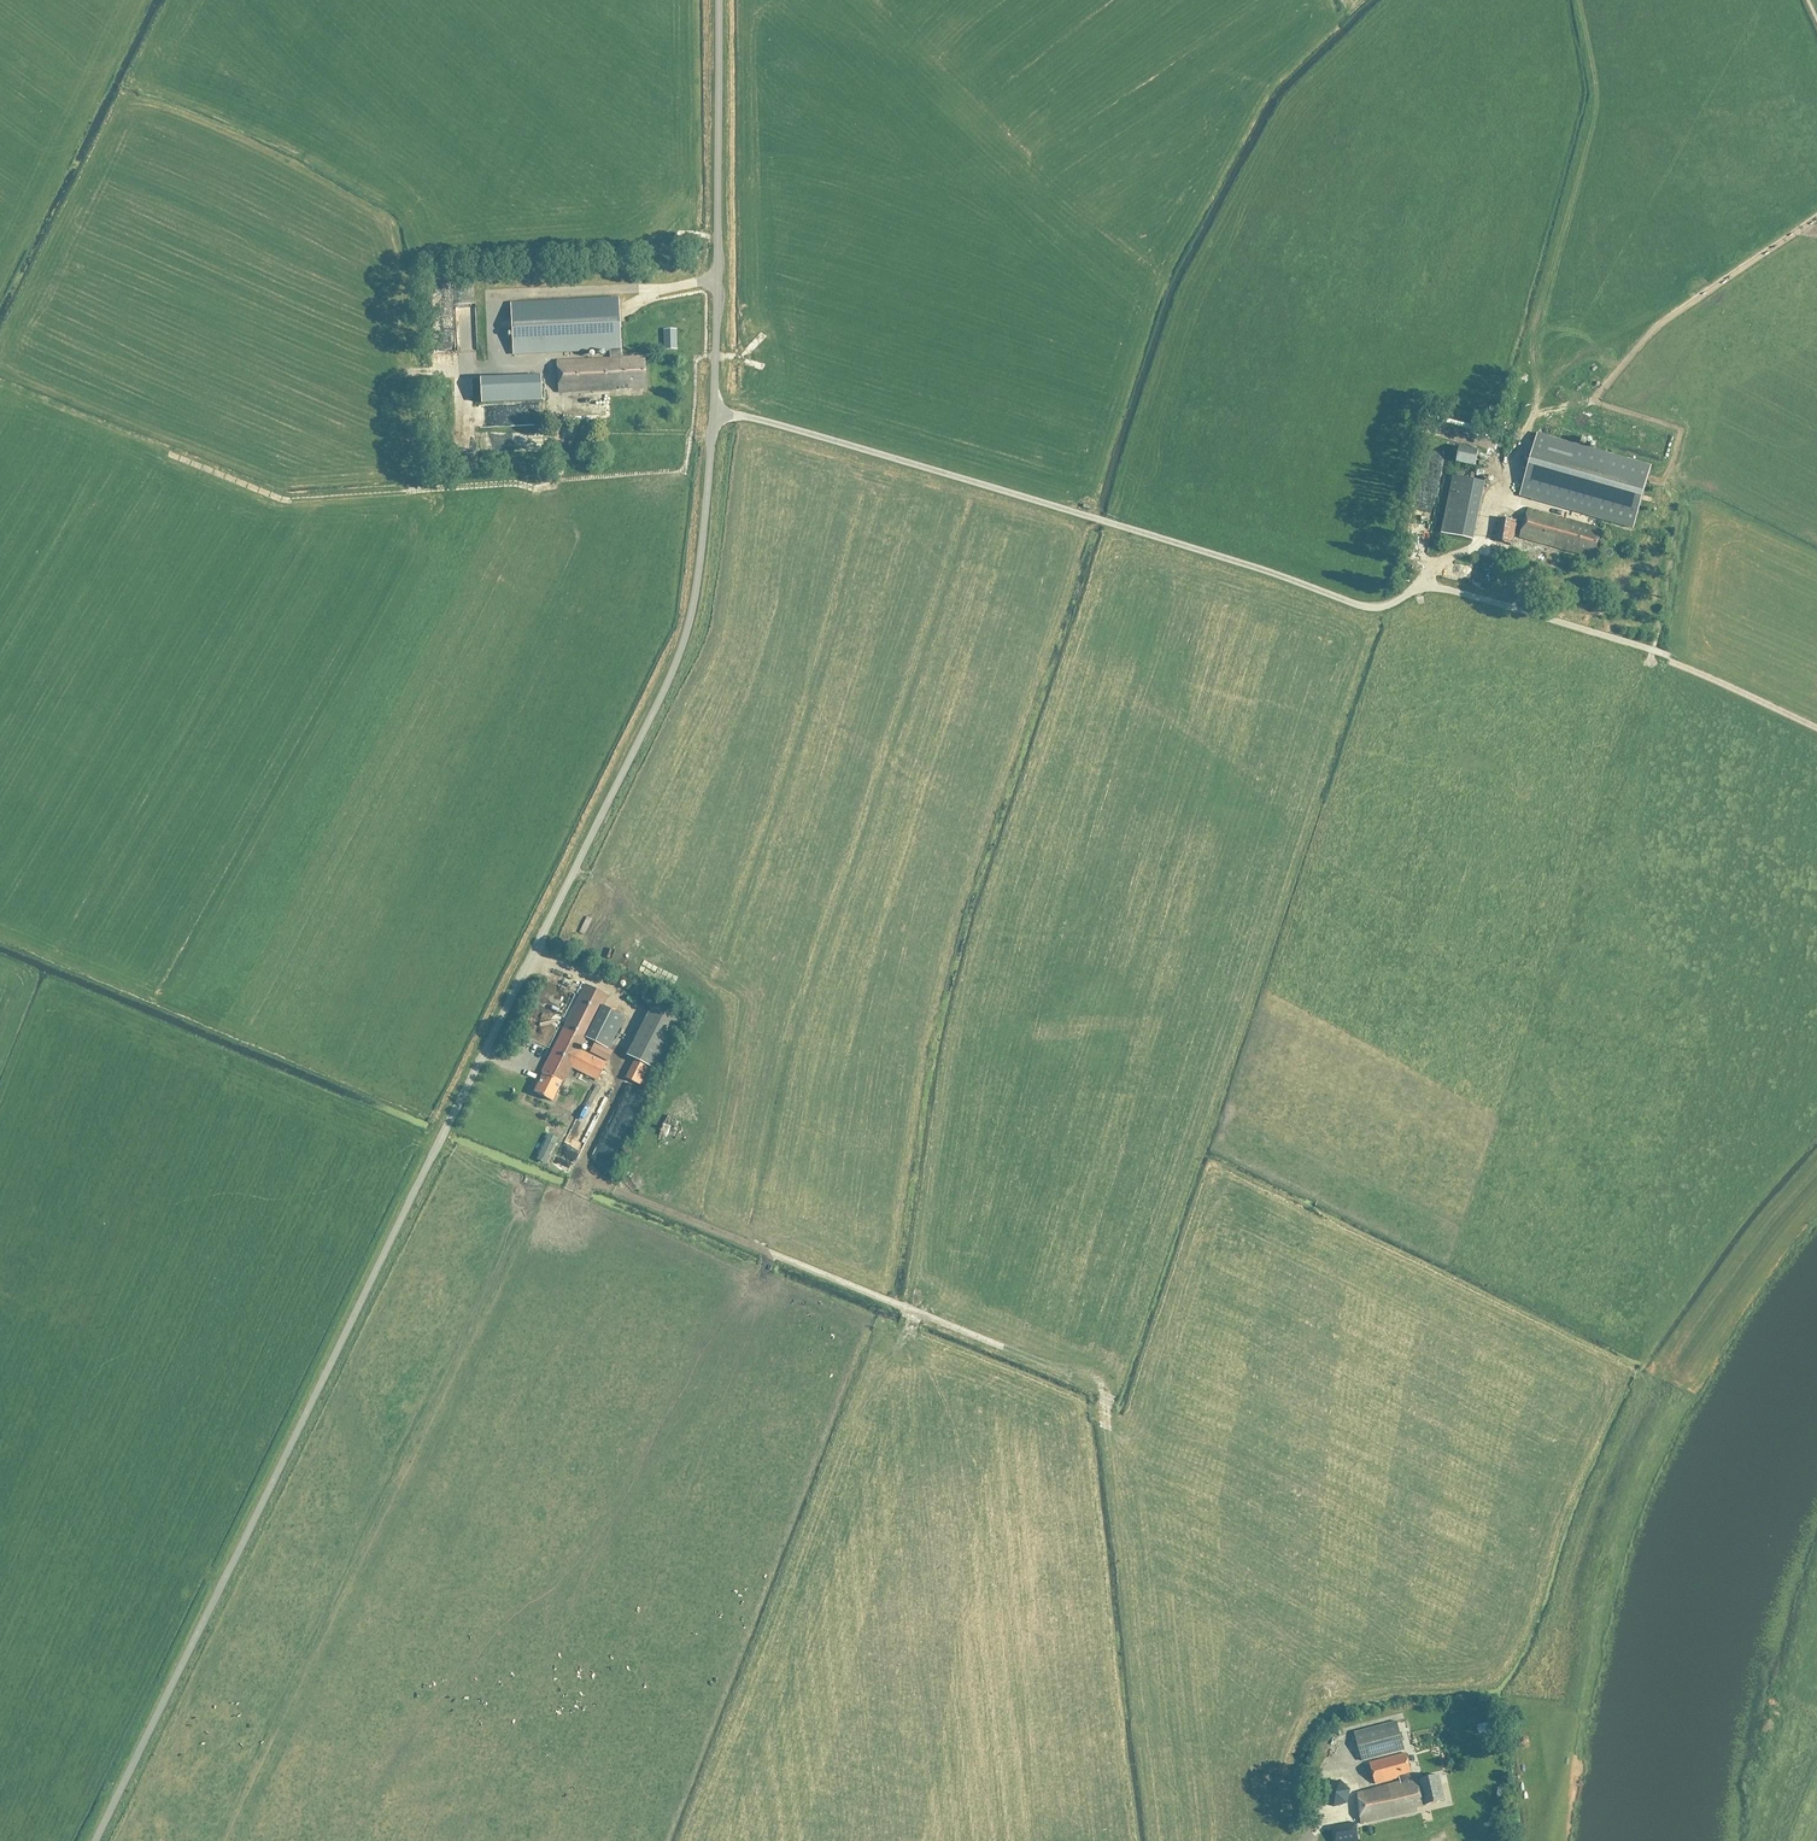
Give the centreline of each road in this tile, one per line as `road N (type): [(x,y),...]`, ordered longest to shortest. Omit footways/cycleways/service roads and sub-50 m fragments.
road 1 (unclassified): [(95,1840),(670,676),(695,595),(715,413)]
road 2 (unclassified): [(715,413),(1002,489),(1372,608),(1446,589),(1675,657),(1816,723)]
road 3 (track): [(1666,476),(1681,432),(1592,403),(1658,327),(1816,217)]
road 4 (unclassified): [(715,413),(718,0)]

